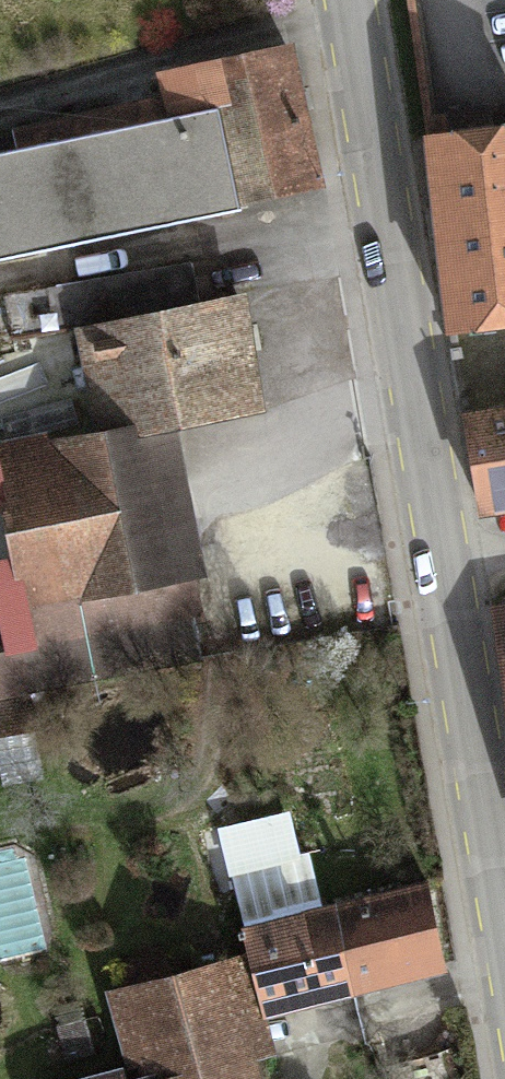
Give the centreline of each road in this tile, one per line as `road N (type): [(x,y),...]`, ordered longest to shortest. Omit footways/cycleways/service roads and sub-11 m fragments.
road 1 (primary): [(504,946),(351,0)]

